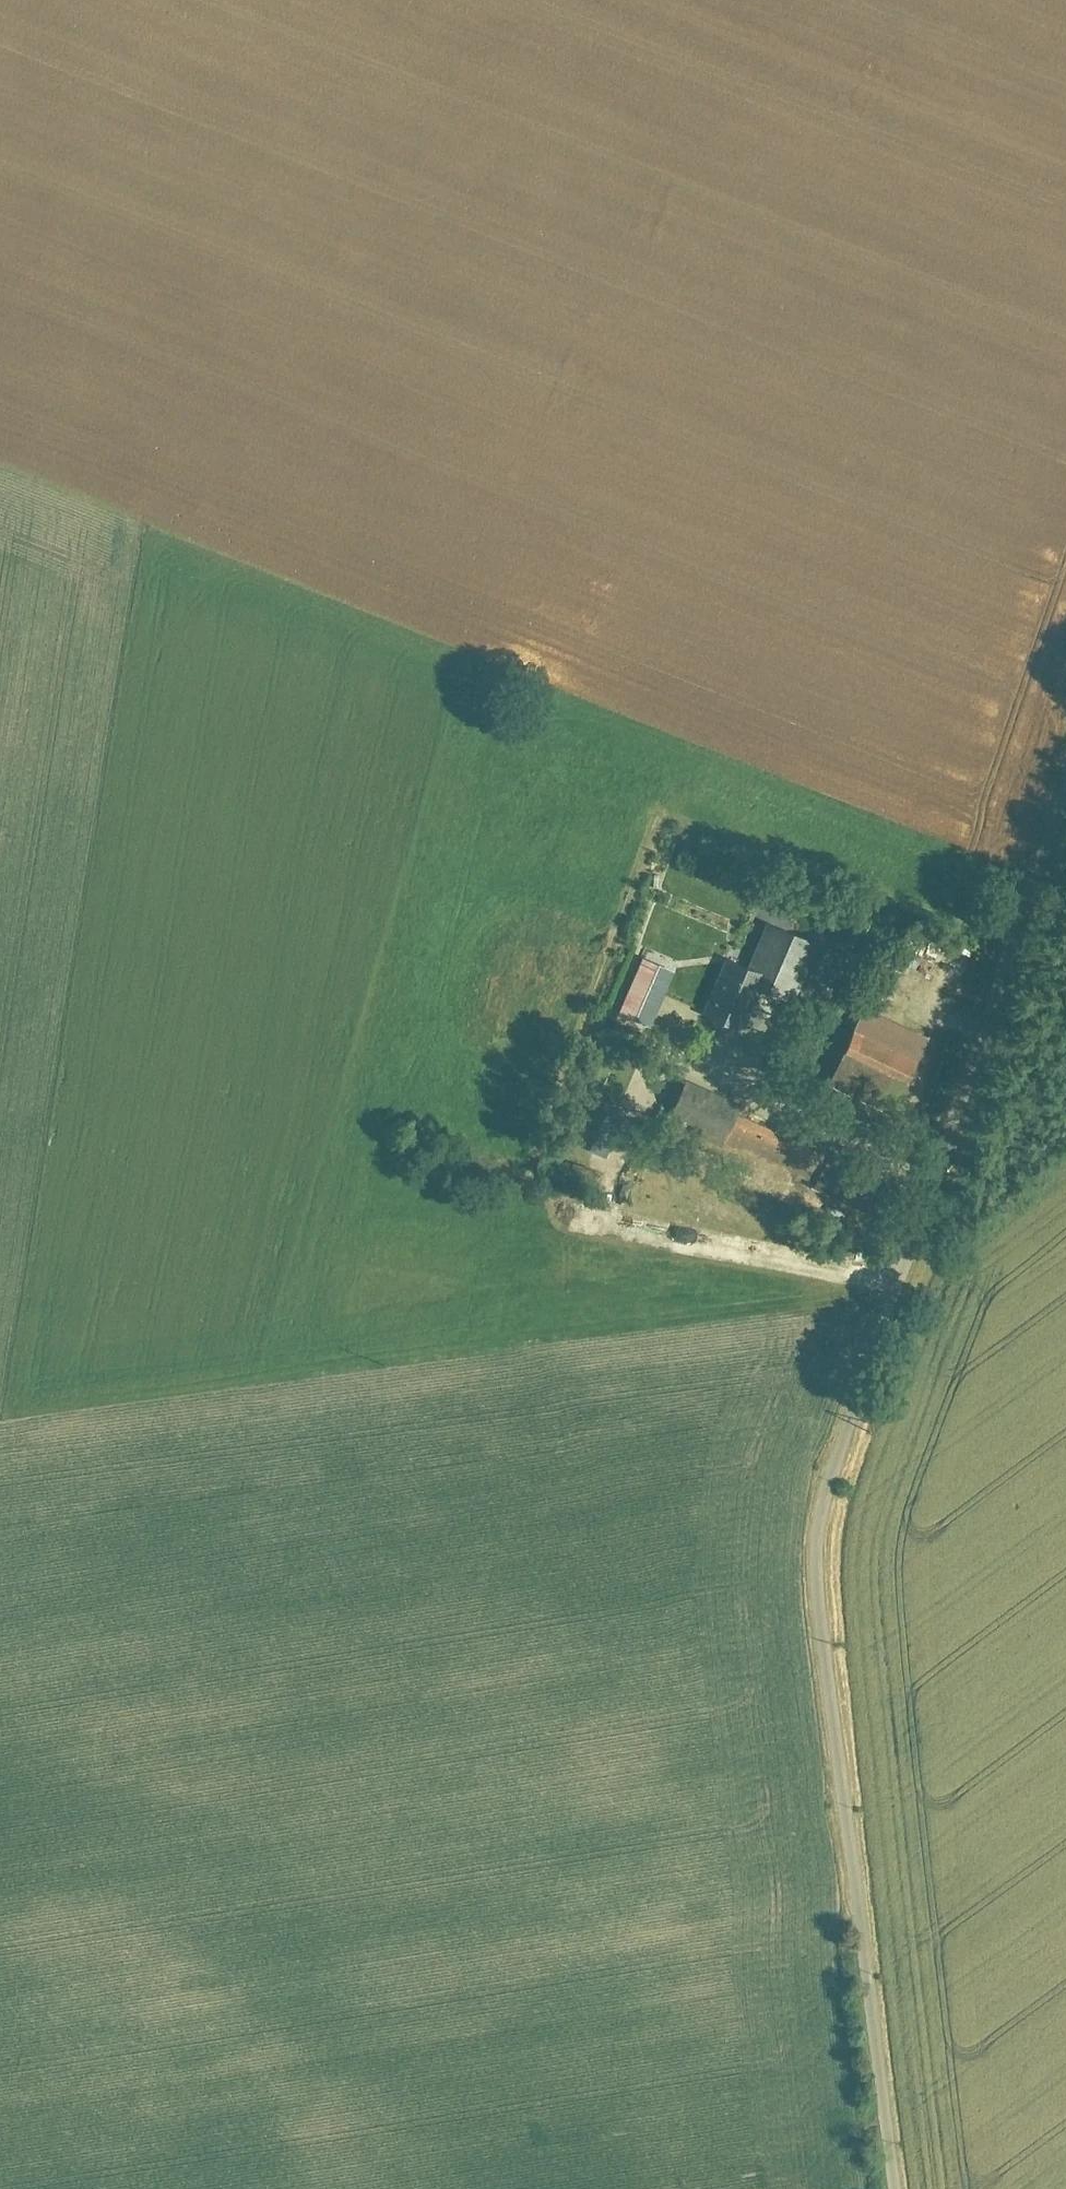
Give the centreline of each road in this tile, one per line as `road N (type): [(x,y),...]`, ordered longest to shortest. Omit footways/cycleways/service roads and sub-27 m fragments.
road 1 (track): [(1065,810),(820,1538),(821,1601),(895,2188)]
road 2 (track): [(947,1164),(689,1057)]

